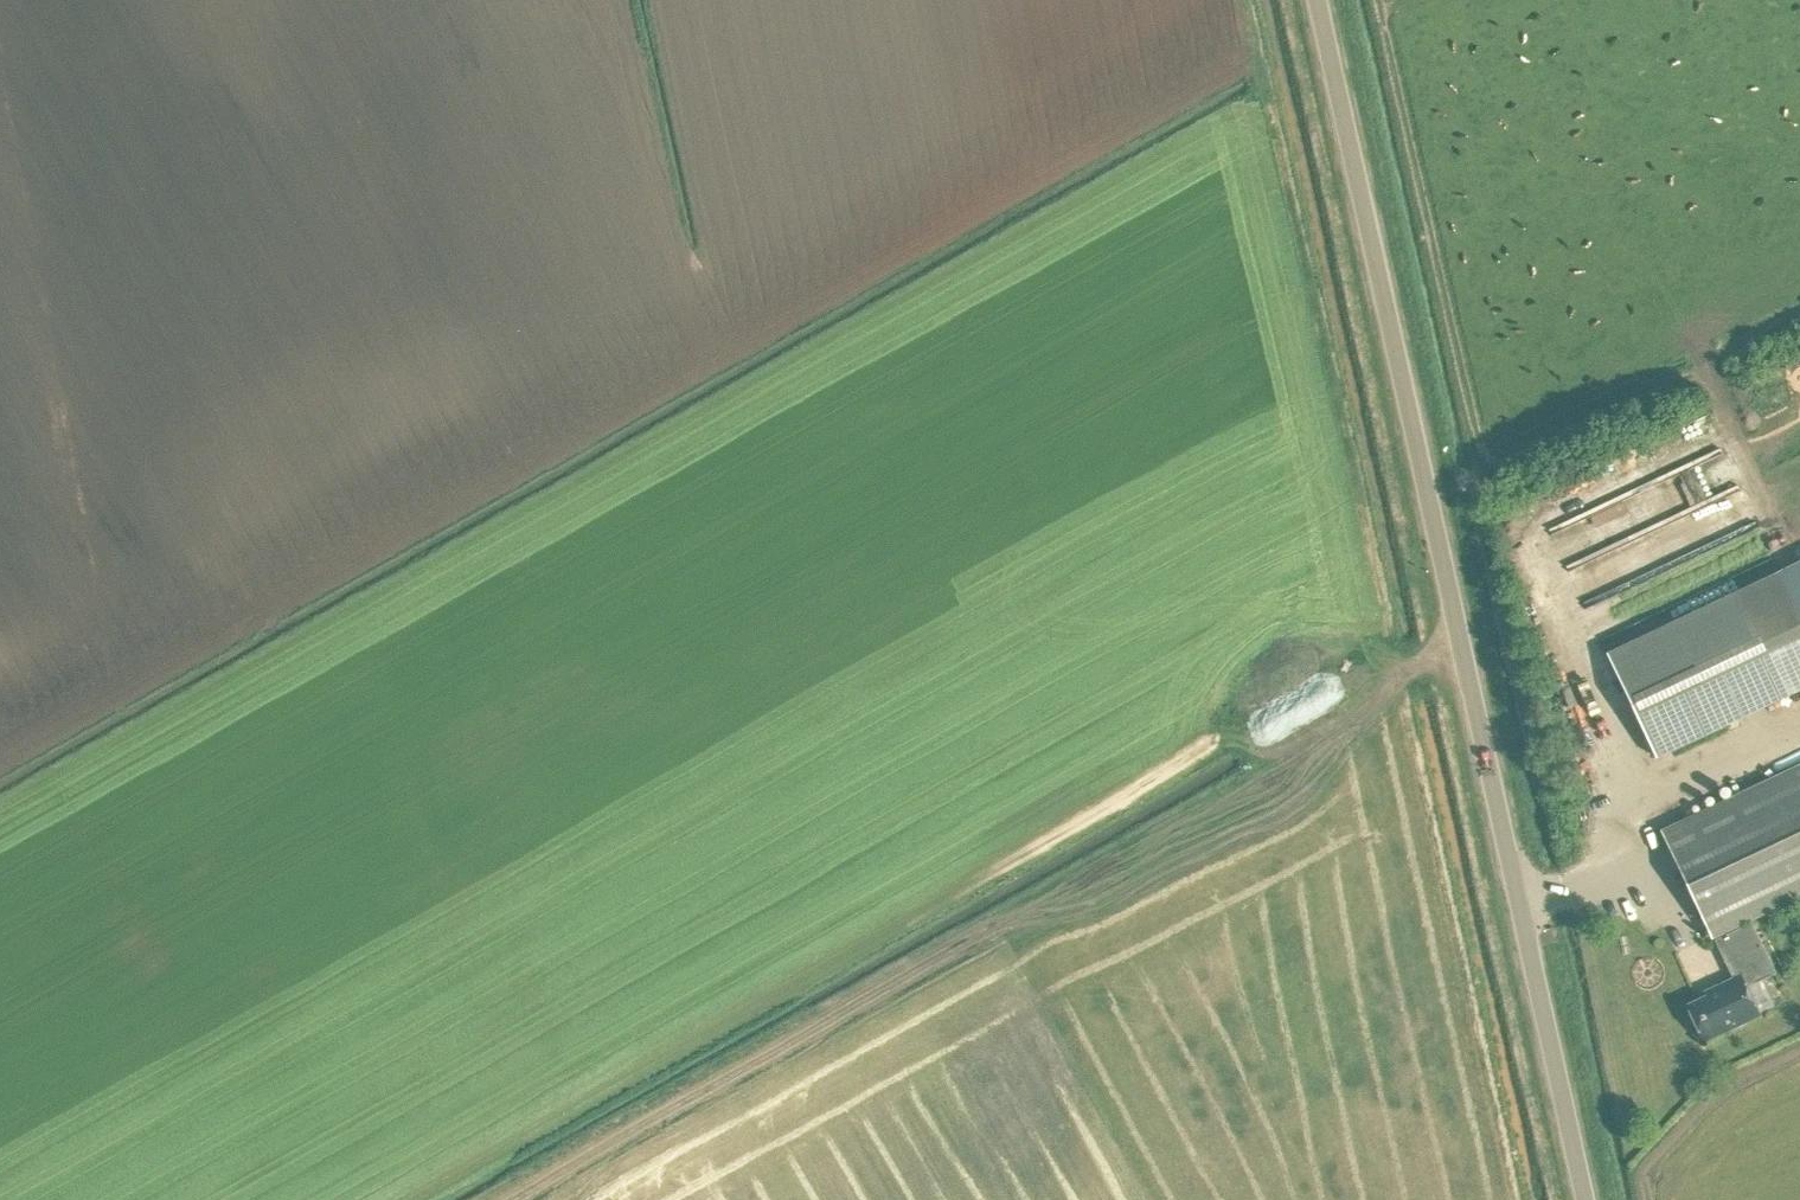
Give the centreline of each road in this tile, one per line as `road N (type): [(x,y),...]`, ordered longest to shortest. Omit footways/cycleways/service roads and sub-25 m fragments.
road 1 (unclassified): [(1589,1199),(1322,0)]

